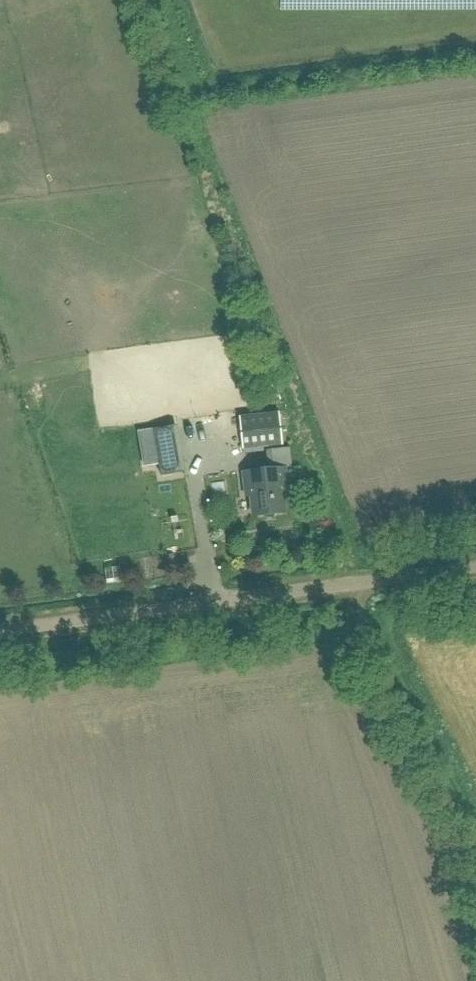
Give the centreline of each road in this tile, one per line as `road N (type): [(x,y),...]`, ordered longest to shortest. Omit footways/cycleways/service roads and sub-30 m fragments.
road 1 (unclassified): [(0,633),(475,567)]

